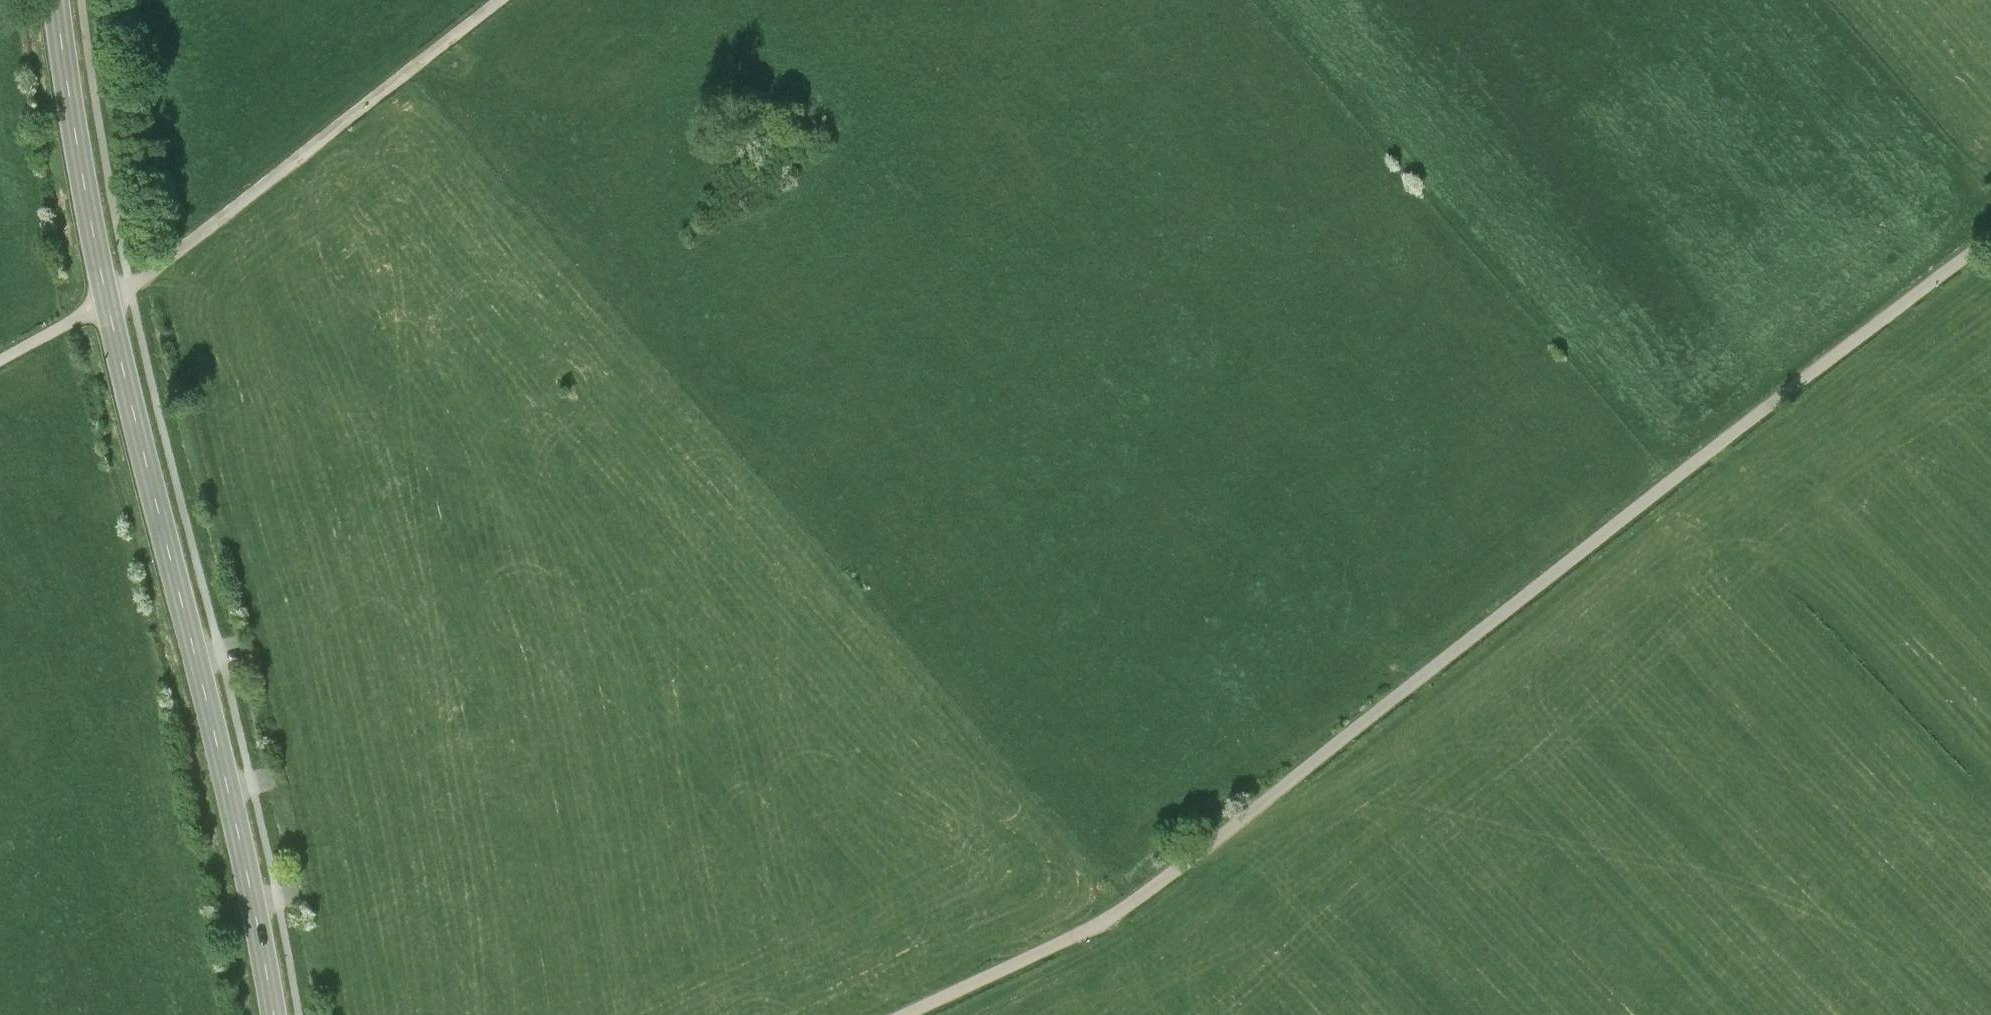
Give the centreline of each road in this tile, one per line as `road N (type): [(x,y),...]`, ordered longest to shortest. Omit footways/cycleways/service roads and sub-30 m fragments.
road 1 (track): [(901,1014),(1140,896),(1990,239)]
road 2 (tertiary): [(56,0),(107,301),(232,812),(273,1014)]
road 3 (track): [(500,0),(130,289),(0,360)]

